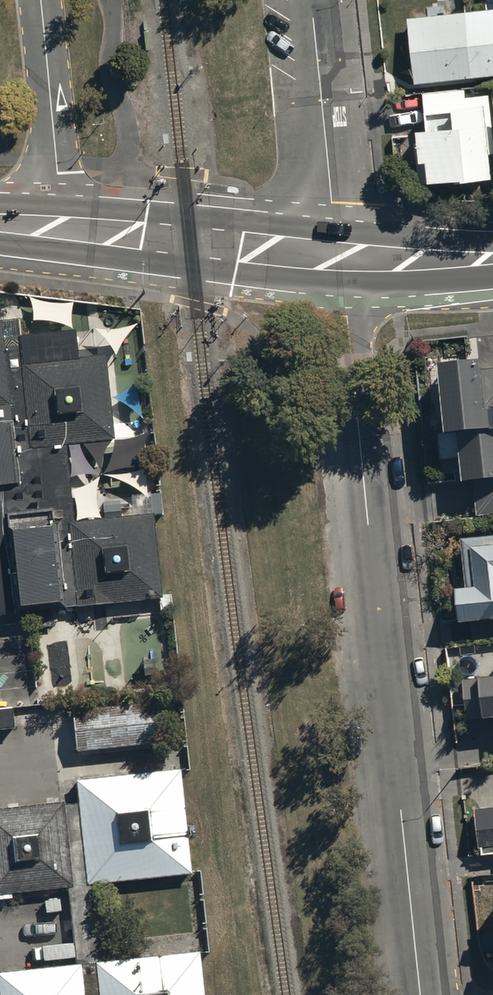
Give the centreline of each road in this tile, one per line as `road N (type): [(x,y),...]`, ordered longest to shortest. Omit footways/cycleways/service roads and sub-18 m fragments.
road 1 (residential): [(422,994),(338,255)]
road 2 (secondary): [(55,228),(338,255)]
road 3 (residential): [(338,255),(315,0)]
road 4 (residential): [(55,228),(41,0)]
road 5 (secondary): [(338,255),(492,258)]

